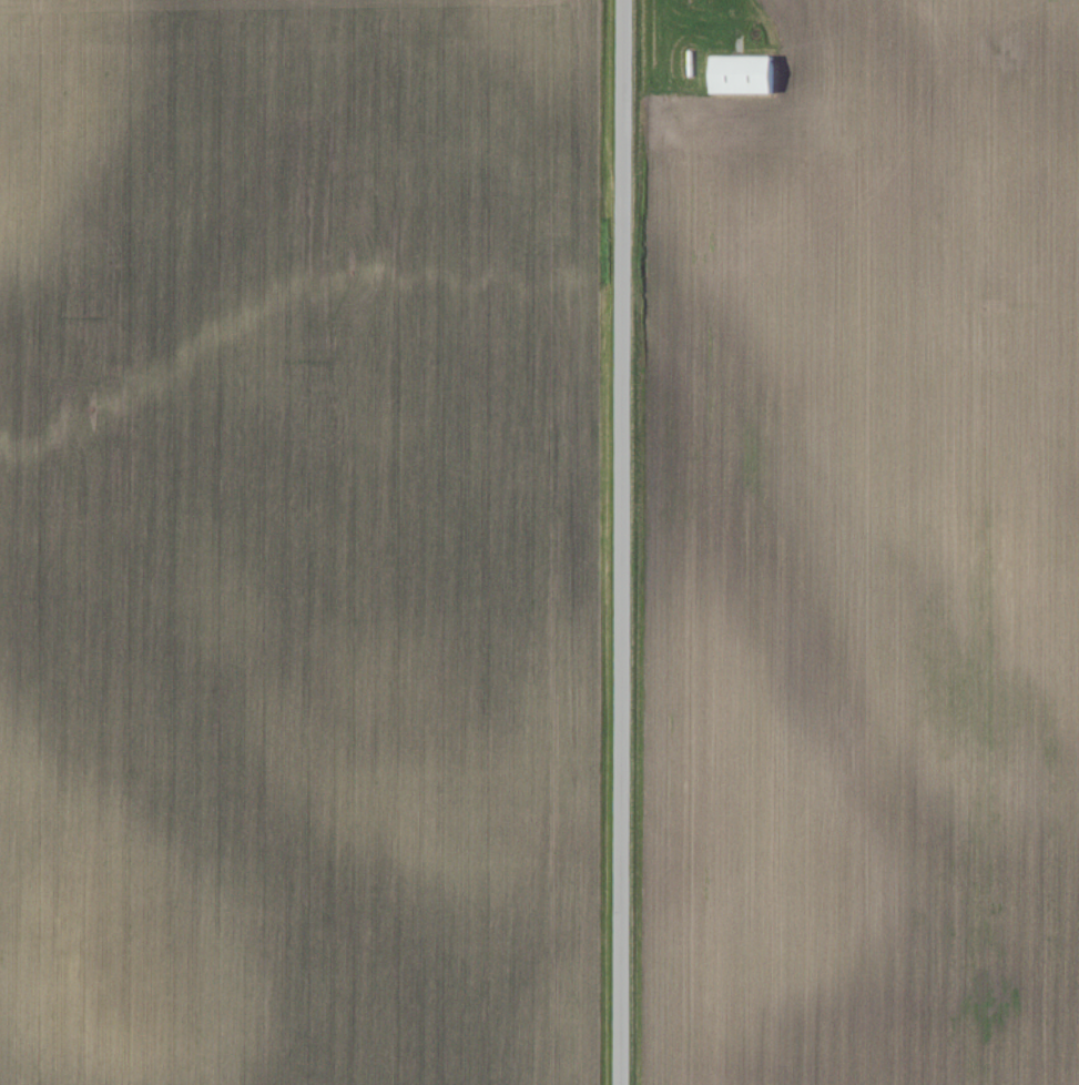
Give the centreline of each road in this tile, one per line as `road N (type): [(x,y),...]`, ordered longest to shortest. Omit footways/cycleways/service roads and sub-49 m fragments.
road 1 (residential): [(609,1084),(624,0)]

